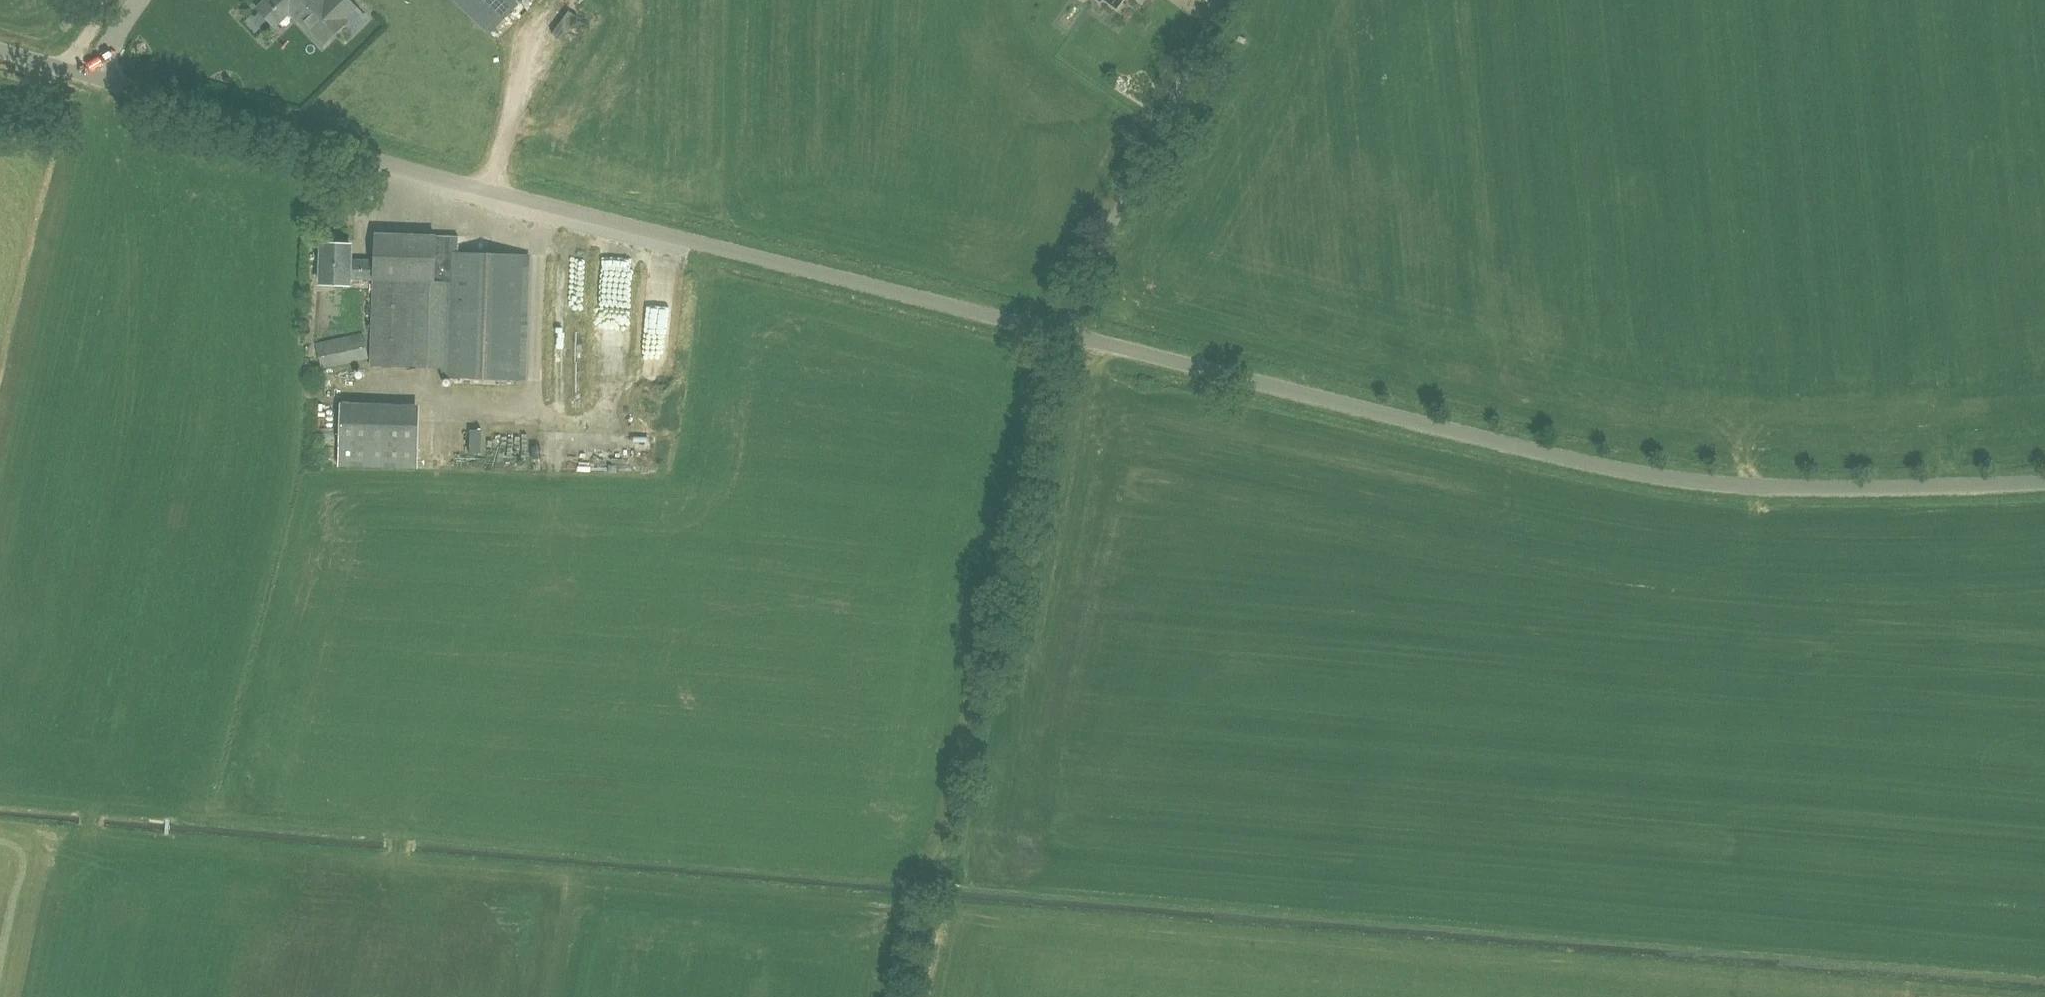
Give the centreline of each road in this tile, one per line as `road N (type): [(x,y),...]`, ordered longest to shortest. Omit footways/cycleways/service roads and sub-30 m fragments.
road 1 (unclassified): [(1056,334),(562,211),(0,52)]
road 2 (unclassified): [(1056,334),(1663,477),(1741,487),(2044,482)]

